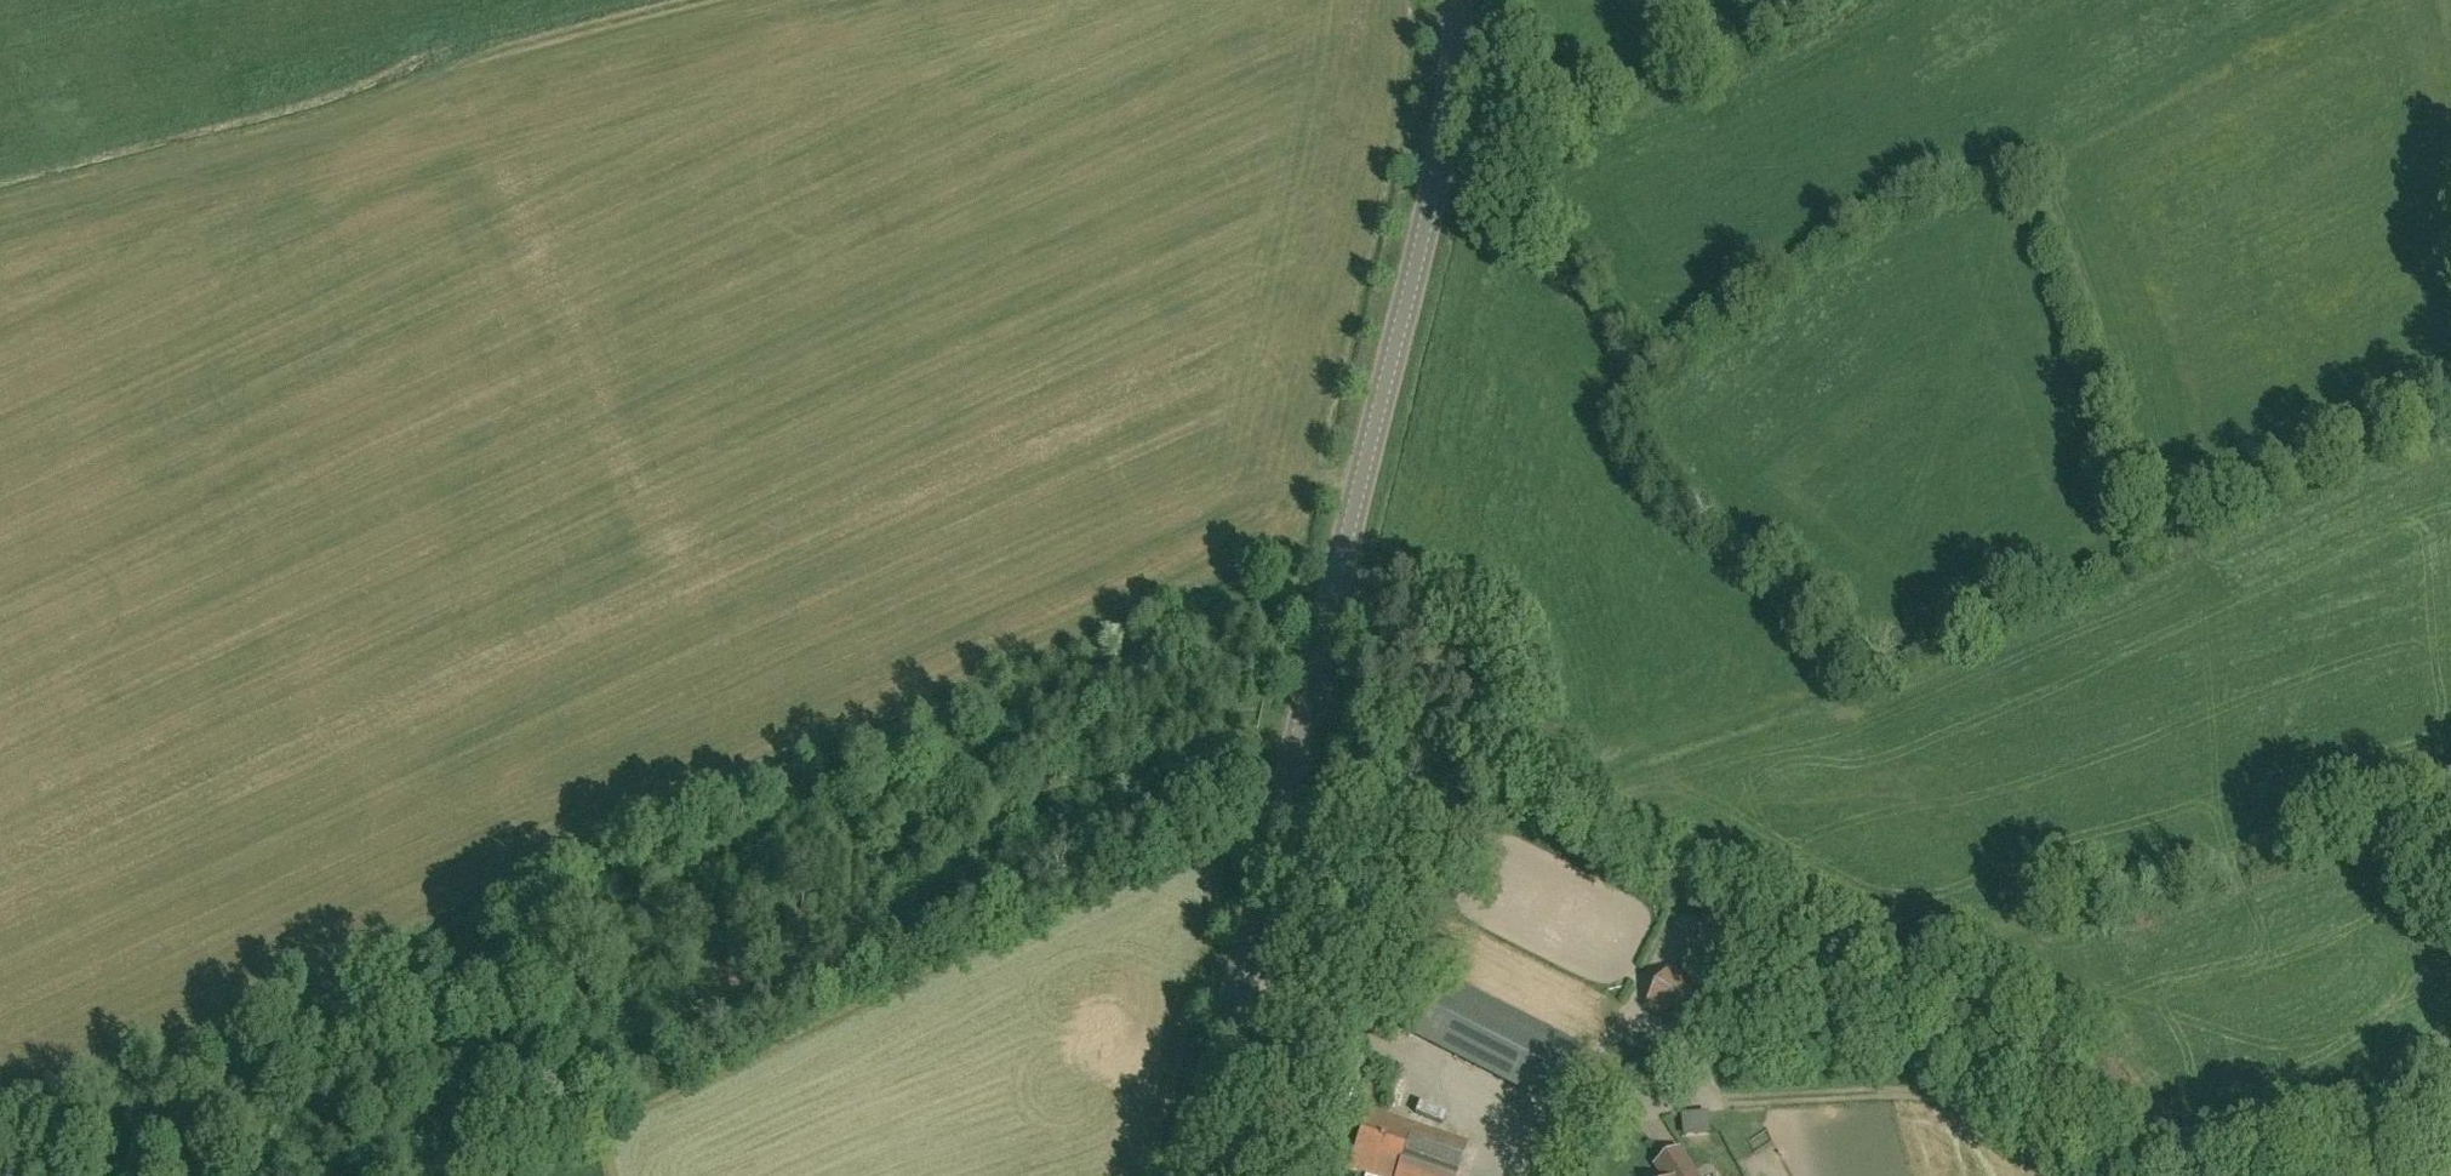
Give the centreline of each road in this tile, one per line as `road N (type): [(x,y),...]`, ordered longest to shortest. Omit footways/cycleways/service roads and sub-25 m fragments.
road 1 (tertiary): [(1196,1175),(1438,174),(1457,0)]

